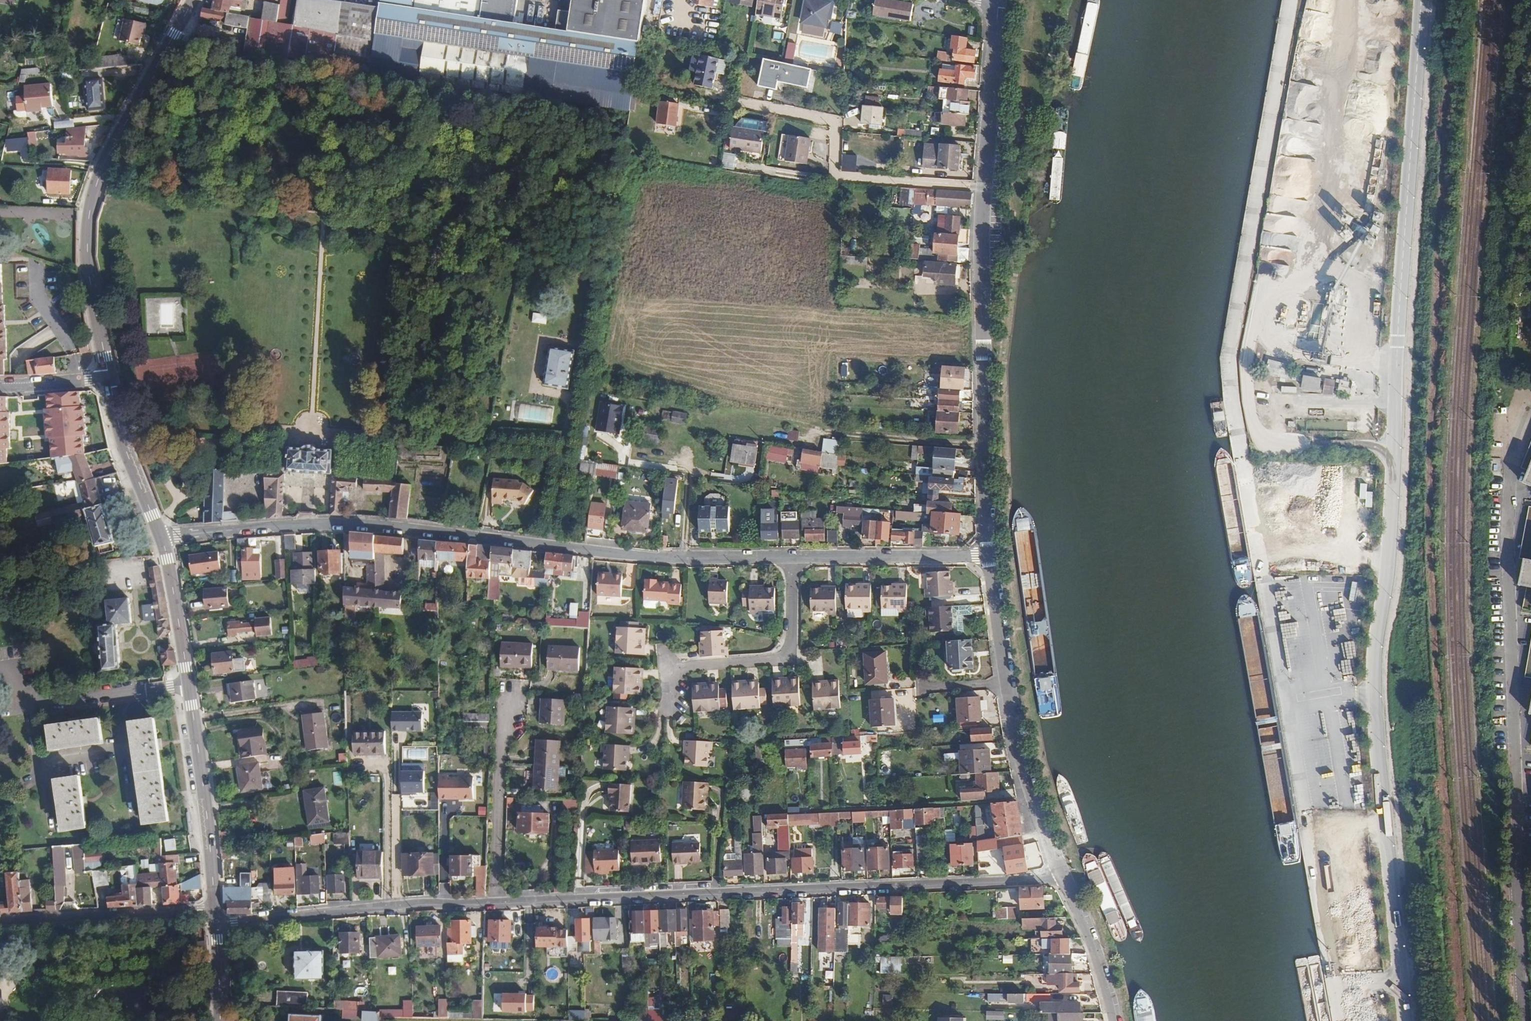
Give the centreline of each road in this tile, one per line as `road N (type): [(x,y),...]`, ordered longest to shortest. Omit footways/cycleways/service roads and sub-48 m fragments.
road 1 (residential): [(217,926),(428,903),(1062,874)]
road 2 (residential): [(790,557),(632,555),(346,524),(160,537)]
road 3 (residential): [(988,555),(981,248),(996,0)]
road 4 (residential): [(1515,510),(1529,1020)]
road 5 (secondary): [(193,0),(108,152),(90,202),(86,265),(109,379)]
road 6 (secondary): [(216,912),(186,667),(160,537)]
road 7 (residential): [(1062,874),(1018,752),(988,555)]
road 8 (residential): [(790,557),(787,654),(669,676)]
road 9 (residential): [(216,912),(0,923)]
road 10 (residential): [(988,555),(790,557)]
road 11 (secondary): [(160,537),(109,379)]
road 12 (residential): [(1115,1020),(1062,874)]

